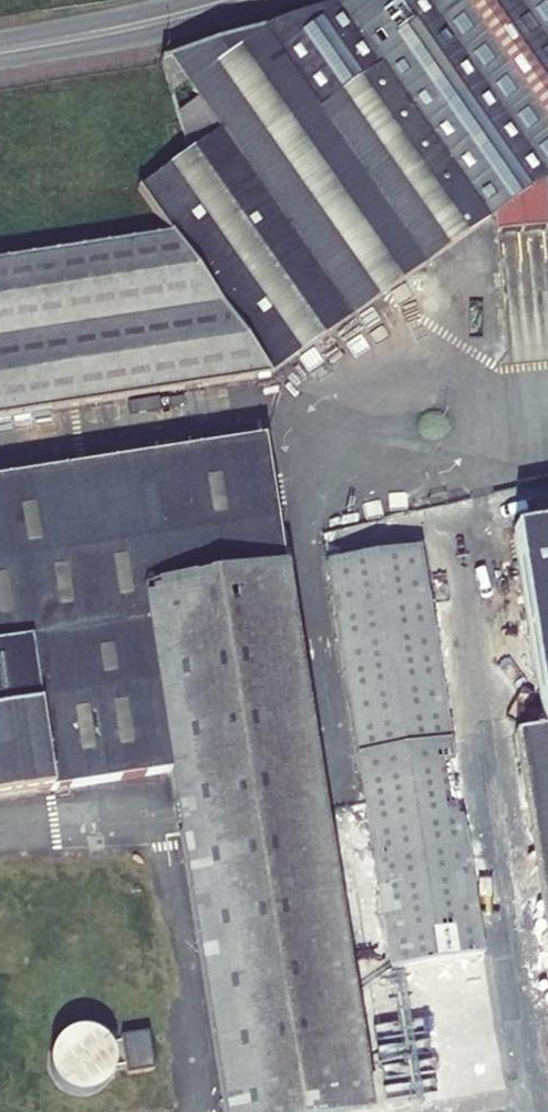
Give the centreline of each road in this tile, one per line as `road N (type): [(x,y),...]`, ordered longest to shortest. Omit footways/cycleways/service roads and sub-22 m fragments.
road 1 (secondary): [(0,50),(236,0)]

